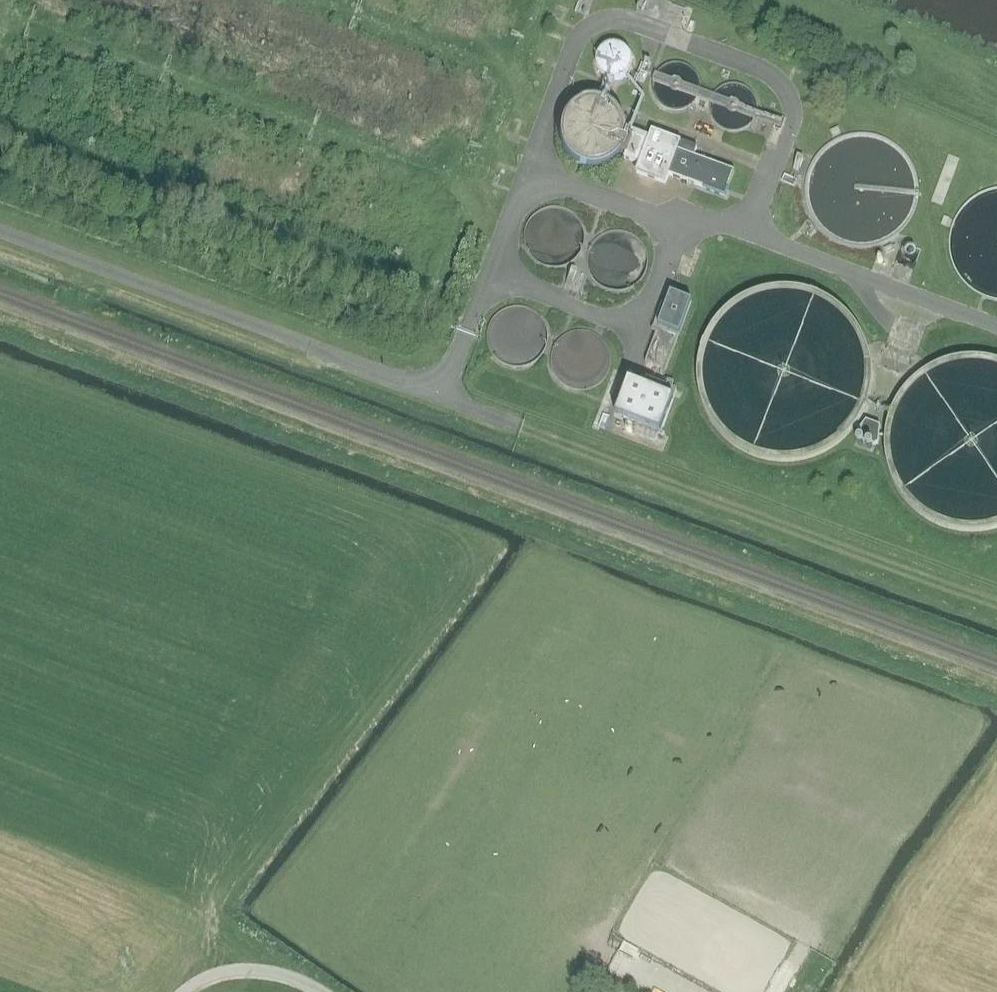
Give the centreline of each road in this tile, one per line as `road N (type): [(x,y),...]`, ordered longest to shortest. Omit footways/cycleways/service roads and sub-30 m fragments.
road 1 (unclassified): [(521,427),(0,230)]
road 2 (track): [(996,602),(521,427)]

